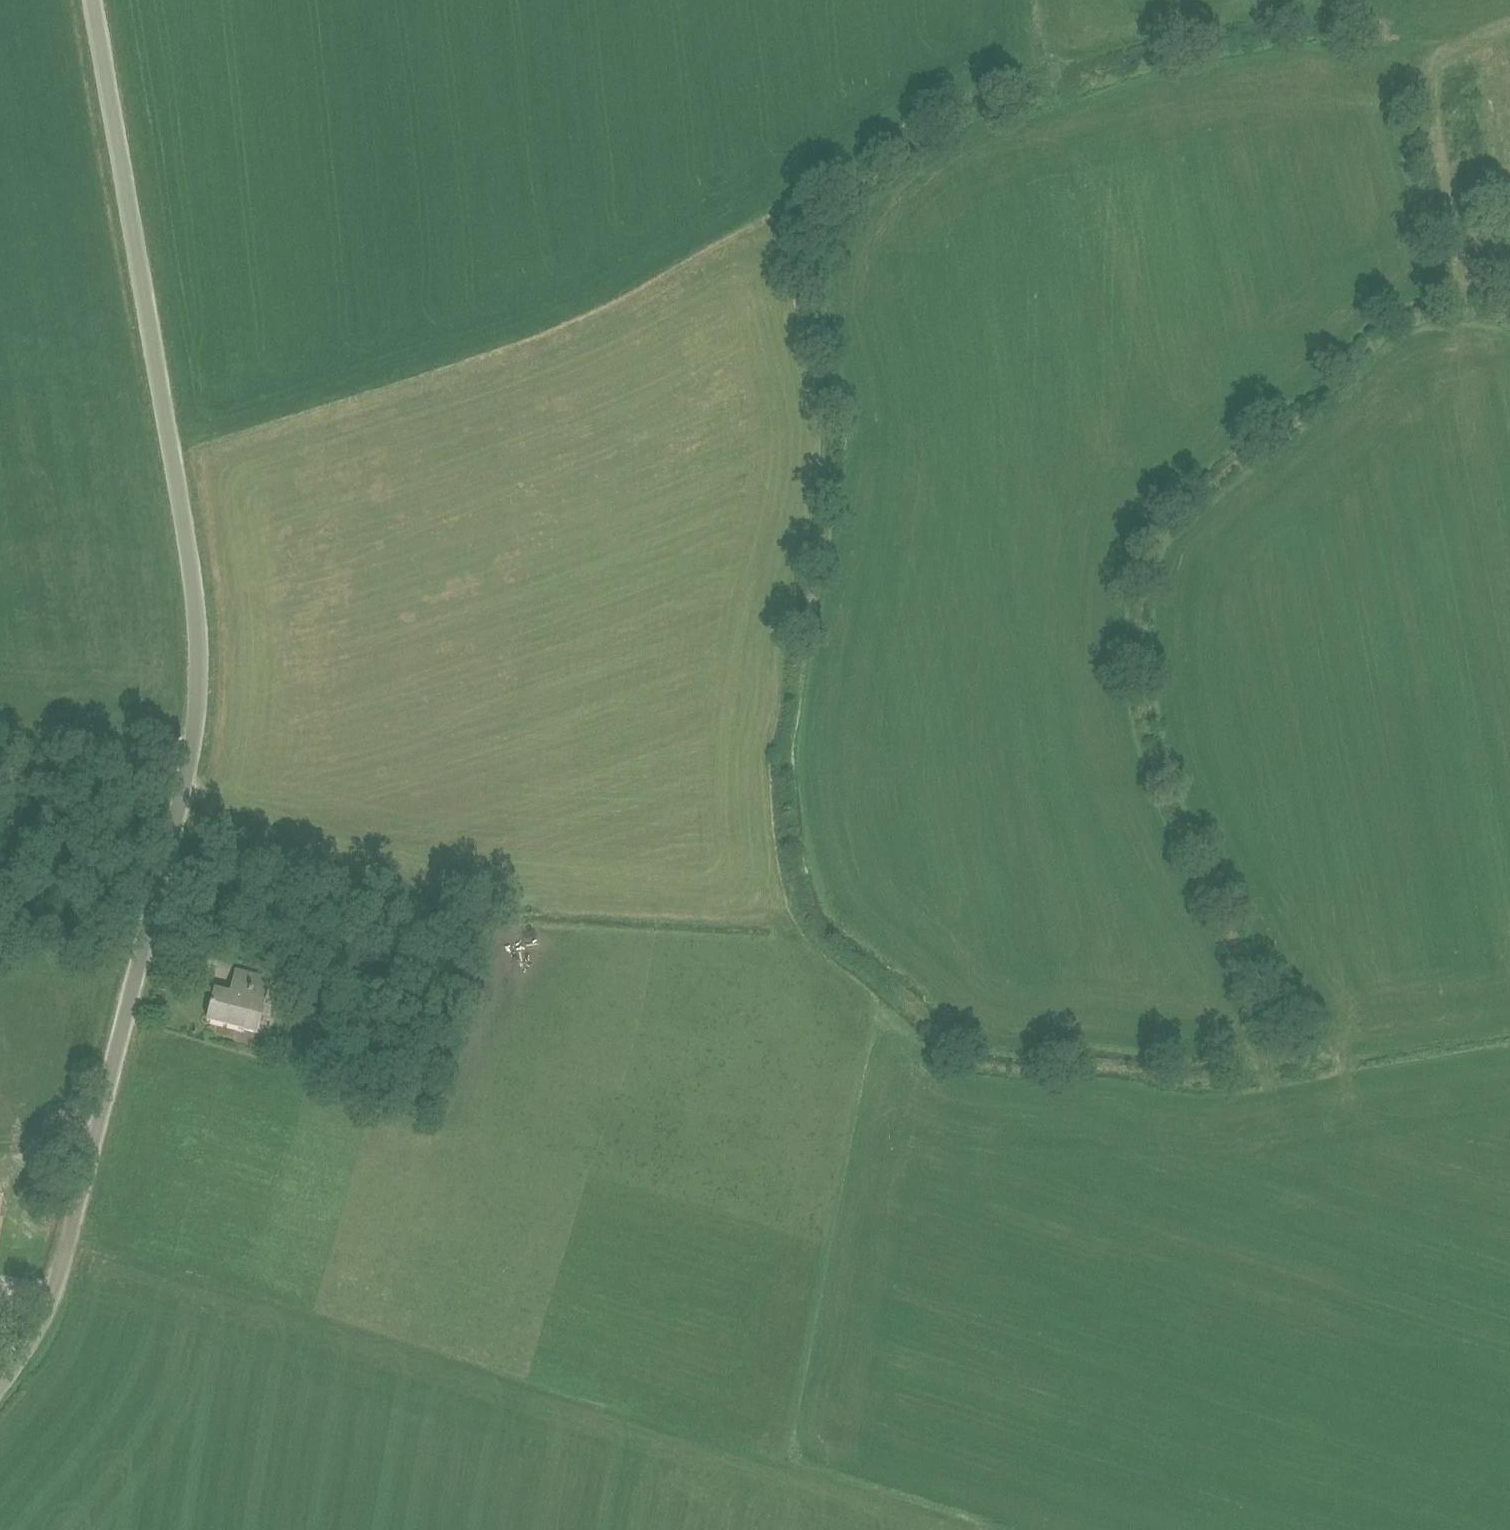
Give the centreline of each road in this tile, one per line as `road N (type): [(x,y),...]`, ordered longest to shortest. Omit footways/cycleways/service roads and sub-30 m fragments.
road 1 (unclassified): [(0,1400),(58,1309),(197,749),(204,687),(190,549),(94,0)]

